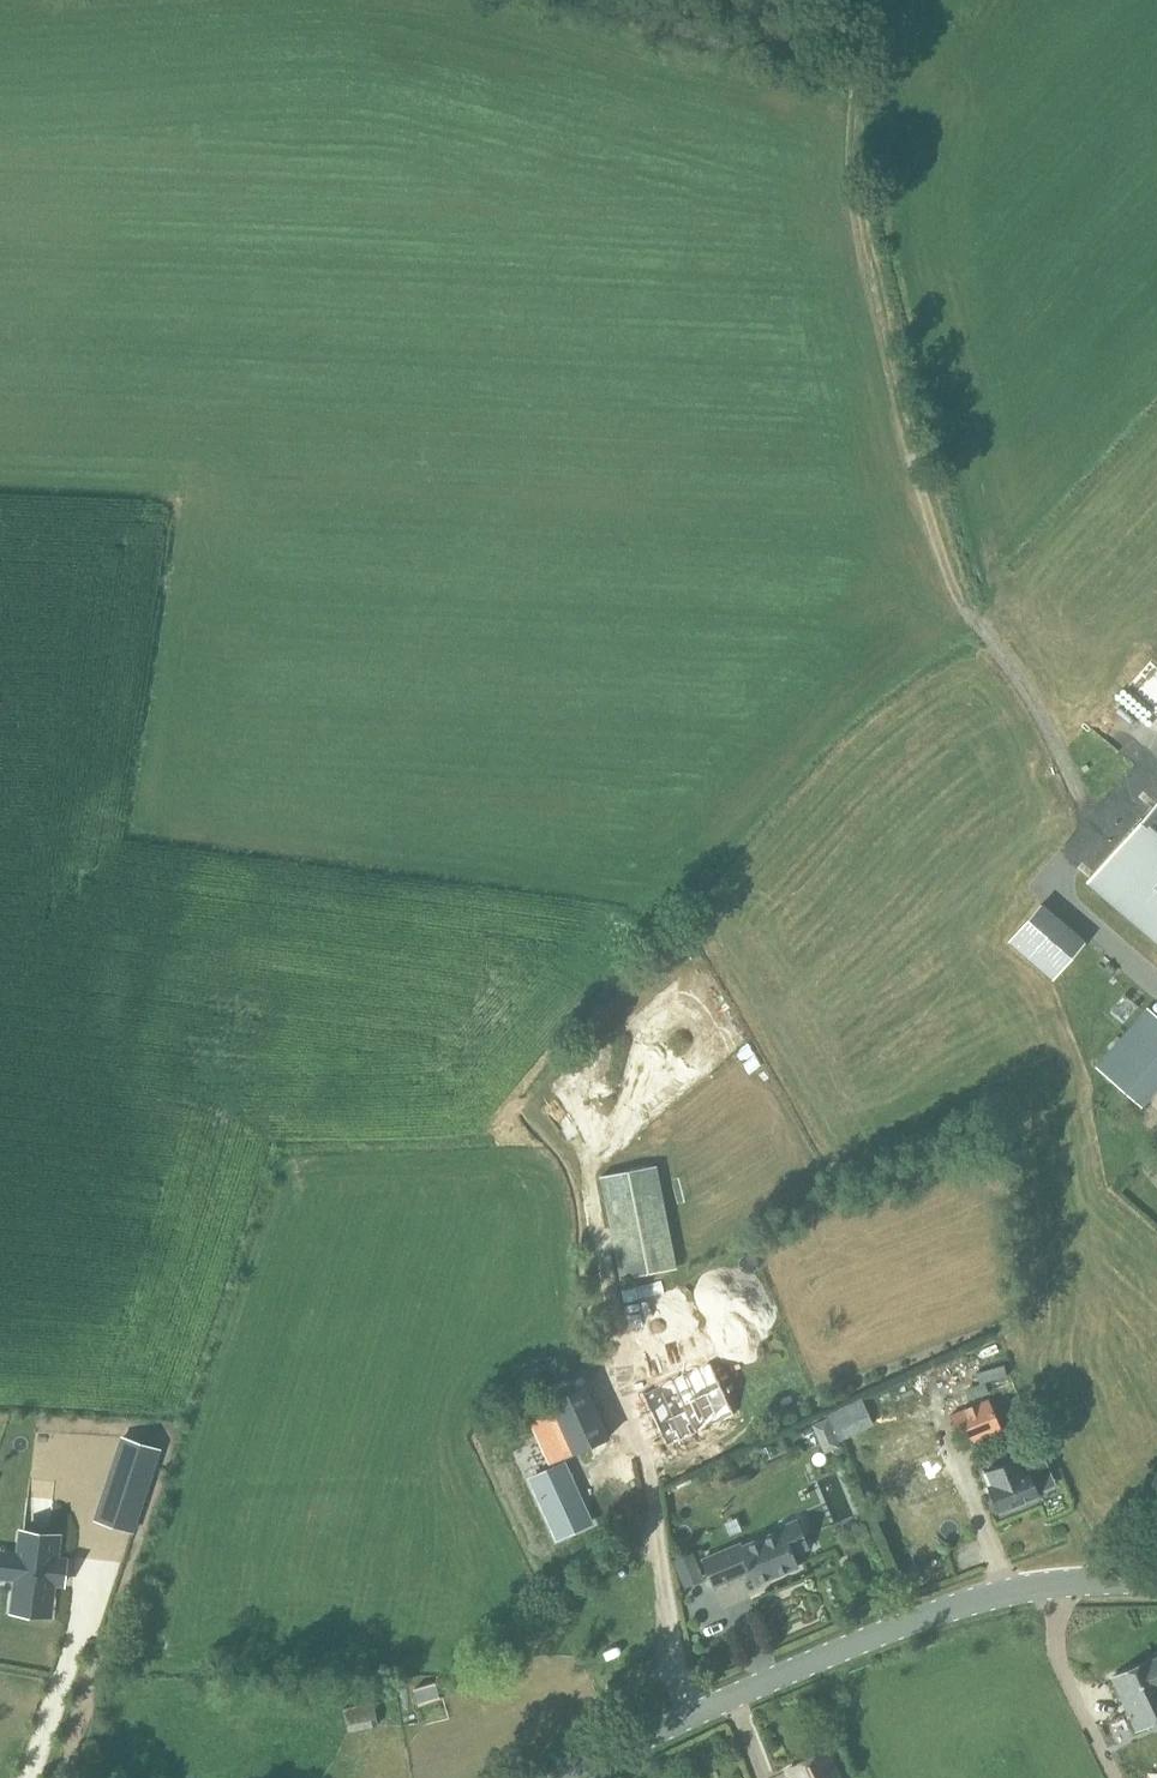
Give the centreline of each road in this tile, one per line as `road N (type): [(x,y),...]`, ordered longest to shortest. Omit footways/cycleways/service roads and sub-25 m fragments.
road 1 (track): [(1093,833),(1029,692),(958,603),(916,472),(853,214),(853,95)]
road 2 (tertiary): [(1156,1582),(1016,1593),(882,1633),(574,1777)]

